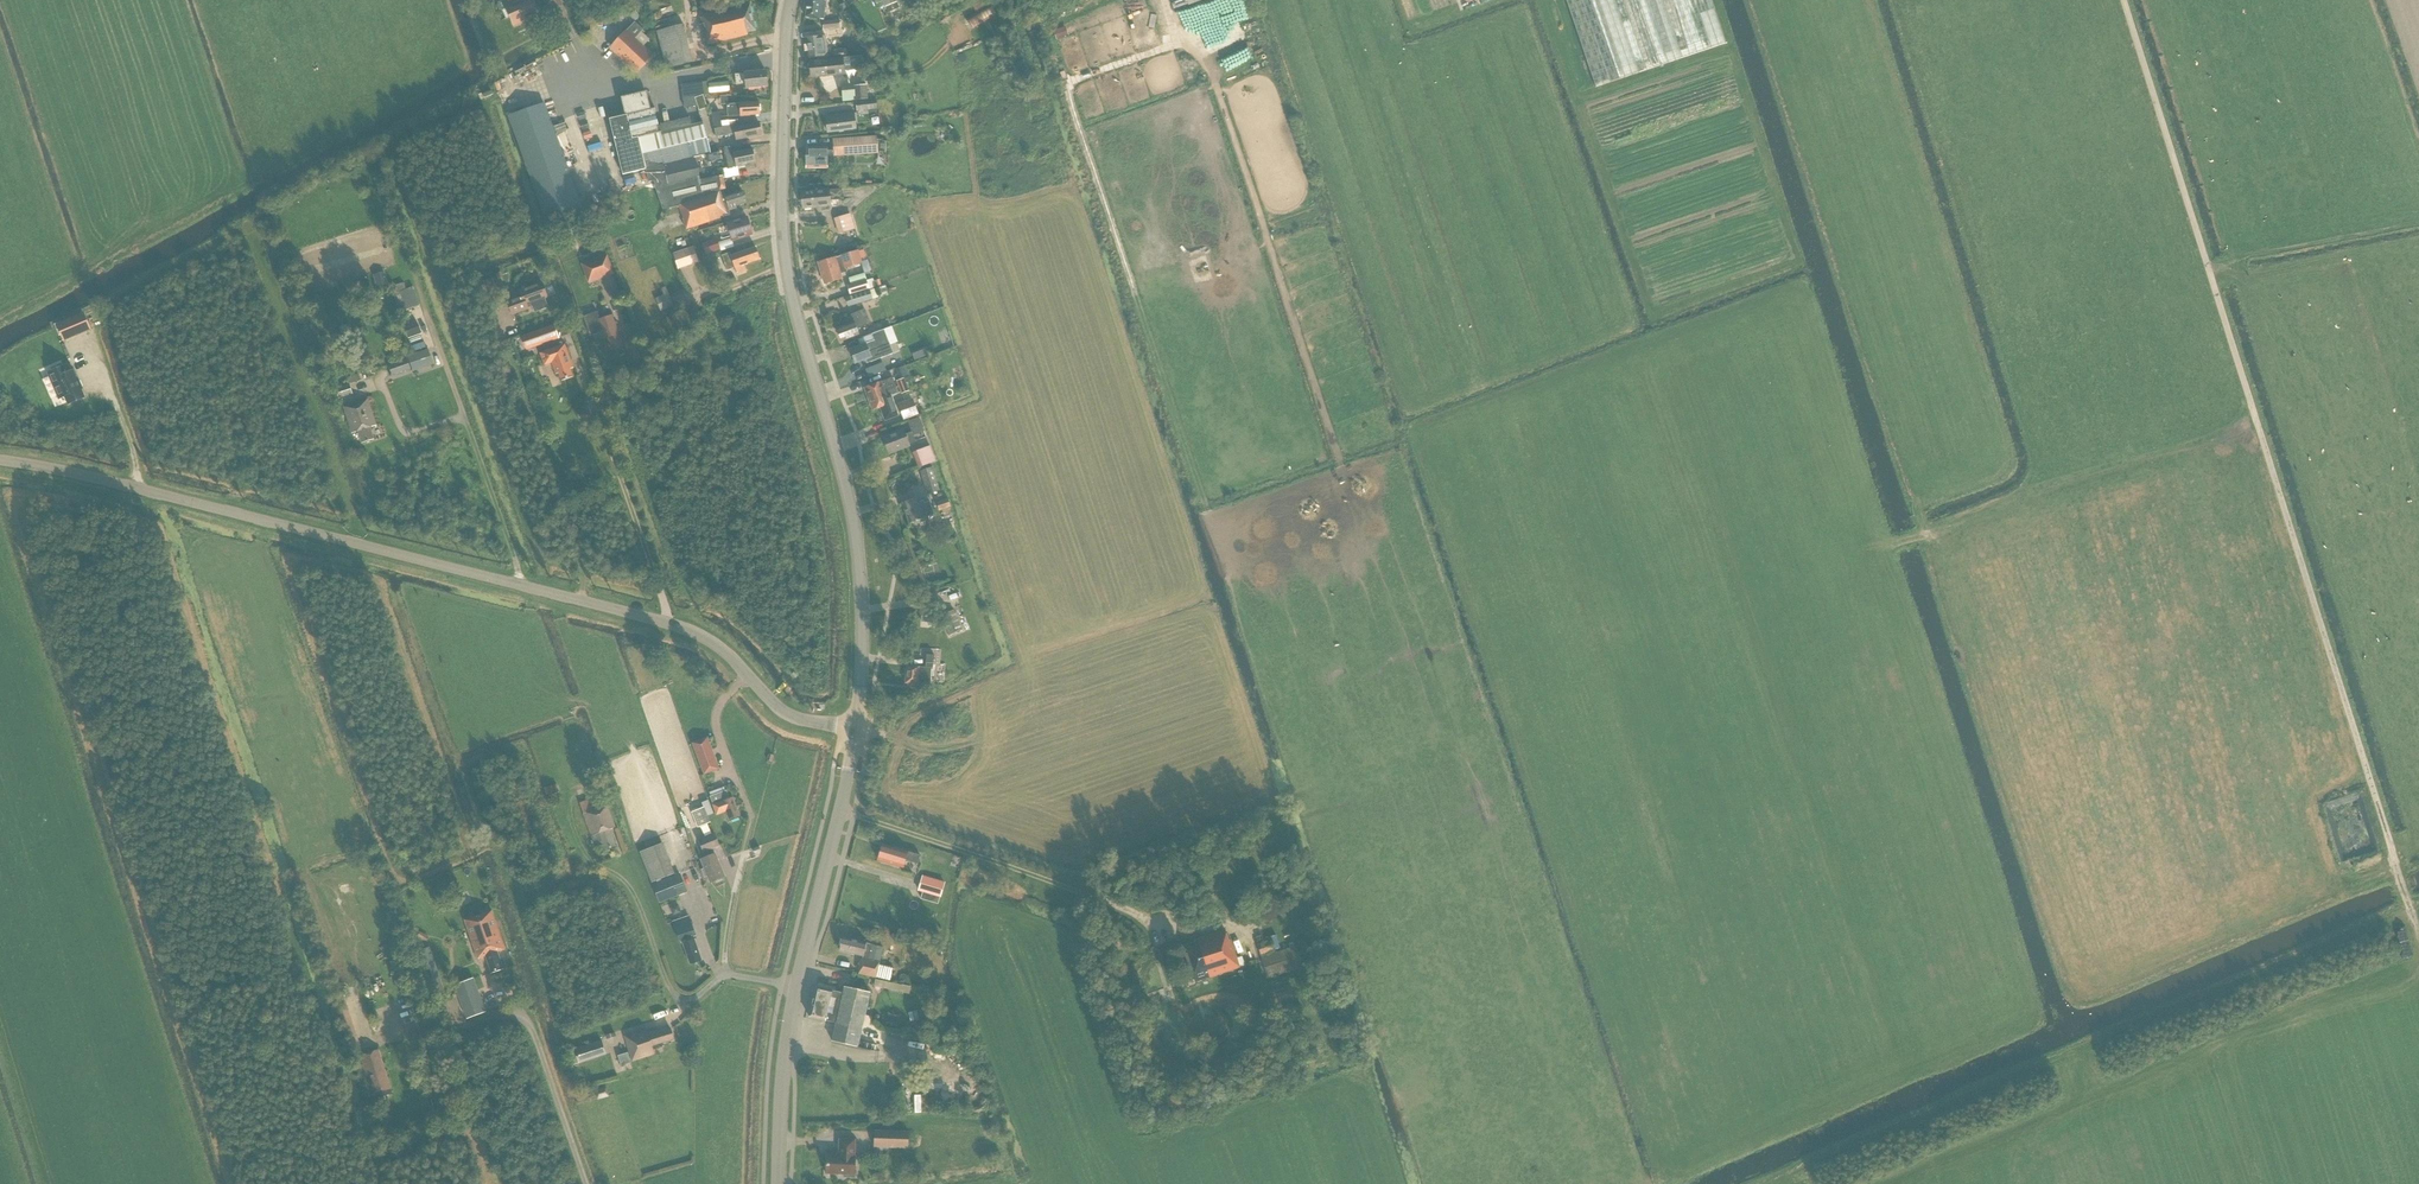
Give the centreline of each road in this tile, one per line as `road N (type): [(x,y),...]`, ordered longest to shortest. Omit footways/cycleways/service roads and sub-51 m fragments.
road 1 (unclassified): [(855,728),(791,715),(722,649),(663,621),(0,459)]
road 2 (tertiary): [(855,728),(862,648),(855,529),(787,247),(793,0)]
road 3 (track): [(1791,1175),(2418,904)]
road 4 (tertiary): [(797,987),(855,728)]
road 5 (tertiary): [(778,1183),(797,987)]

